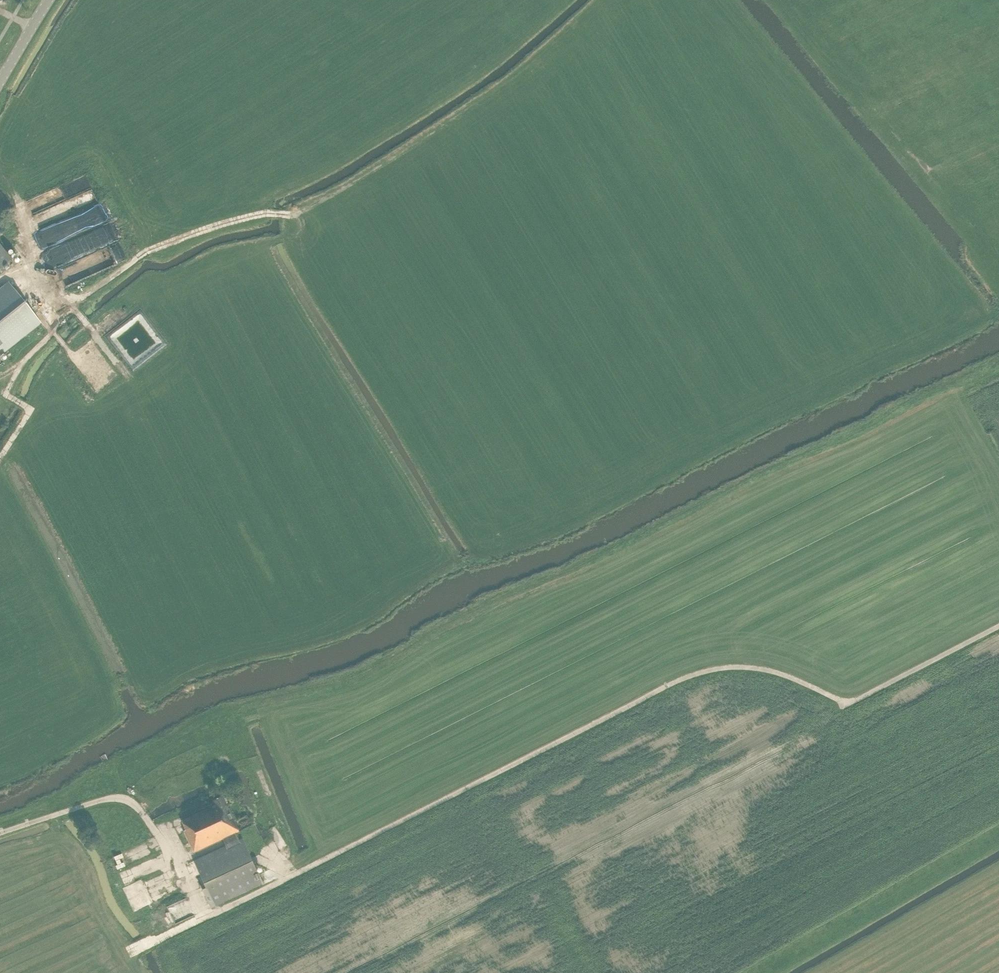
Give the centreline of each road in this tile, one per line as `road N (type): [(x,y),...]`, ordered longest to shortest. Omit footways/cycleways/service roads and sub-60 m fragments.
road 1 (track): [(206,917),(694,674),(767,670),(846,703),(998,625)]
road 2 (track): [(0,278),(20,274),(56,298),(81,298),(152,249),(266,213),(302,211),(508,82),(575,22)]

